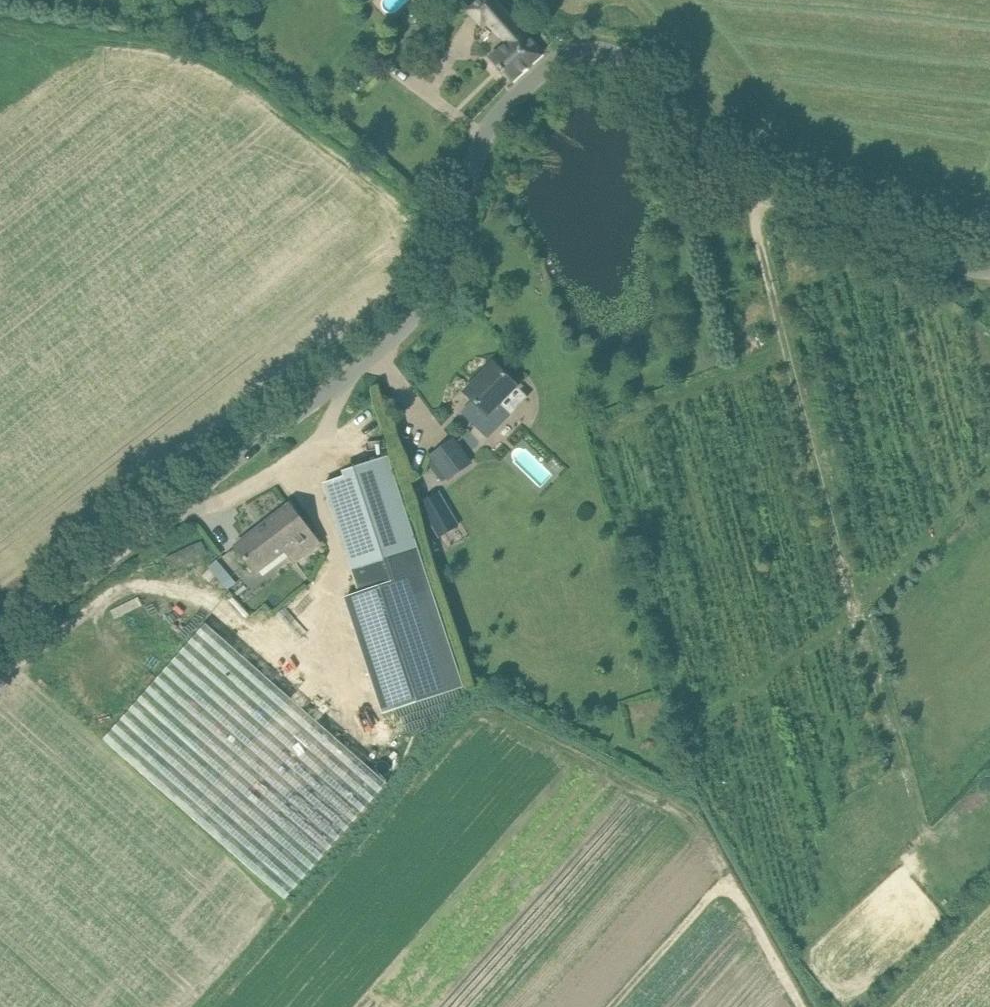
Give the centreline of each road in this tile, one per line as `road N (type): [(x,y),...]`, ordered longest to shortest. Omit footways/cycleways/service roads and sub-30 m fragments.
road 1 (unclassified): [(0,644),(394,339),(447,278),(482,140),(530,82),(575,53),(624,61),(710,165),(760,193),(989,266)]
road 2 (track): [(760,193),(756,218),(921,834)]

